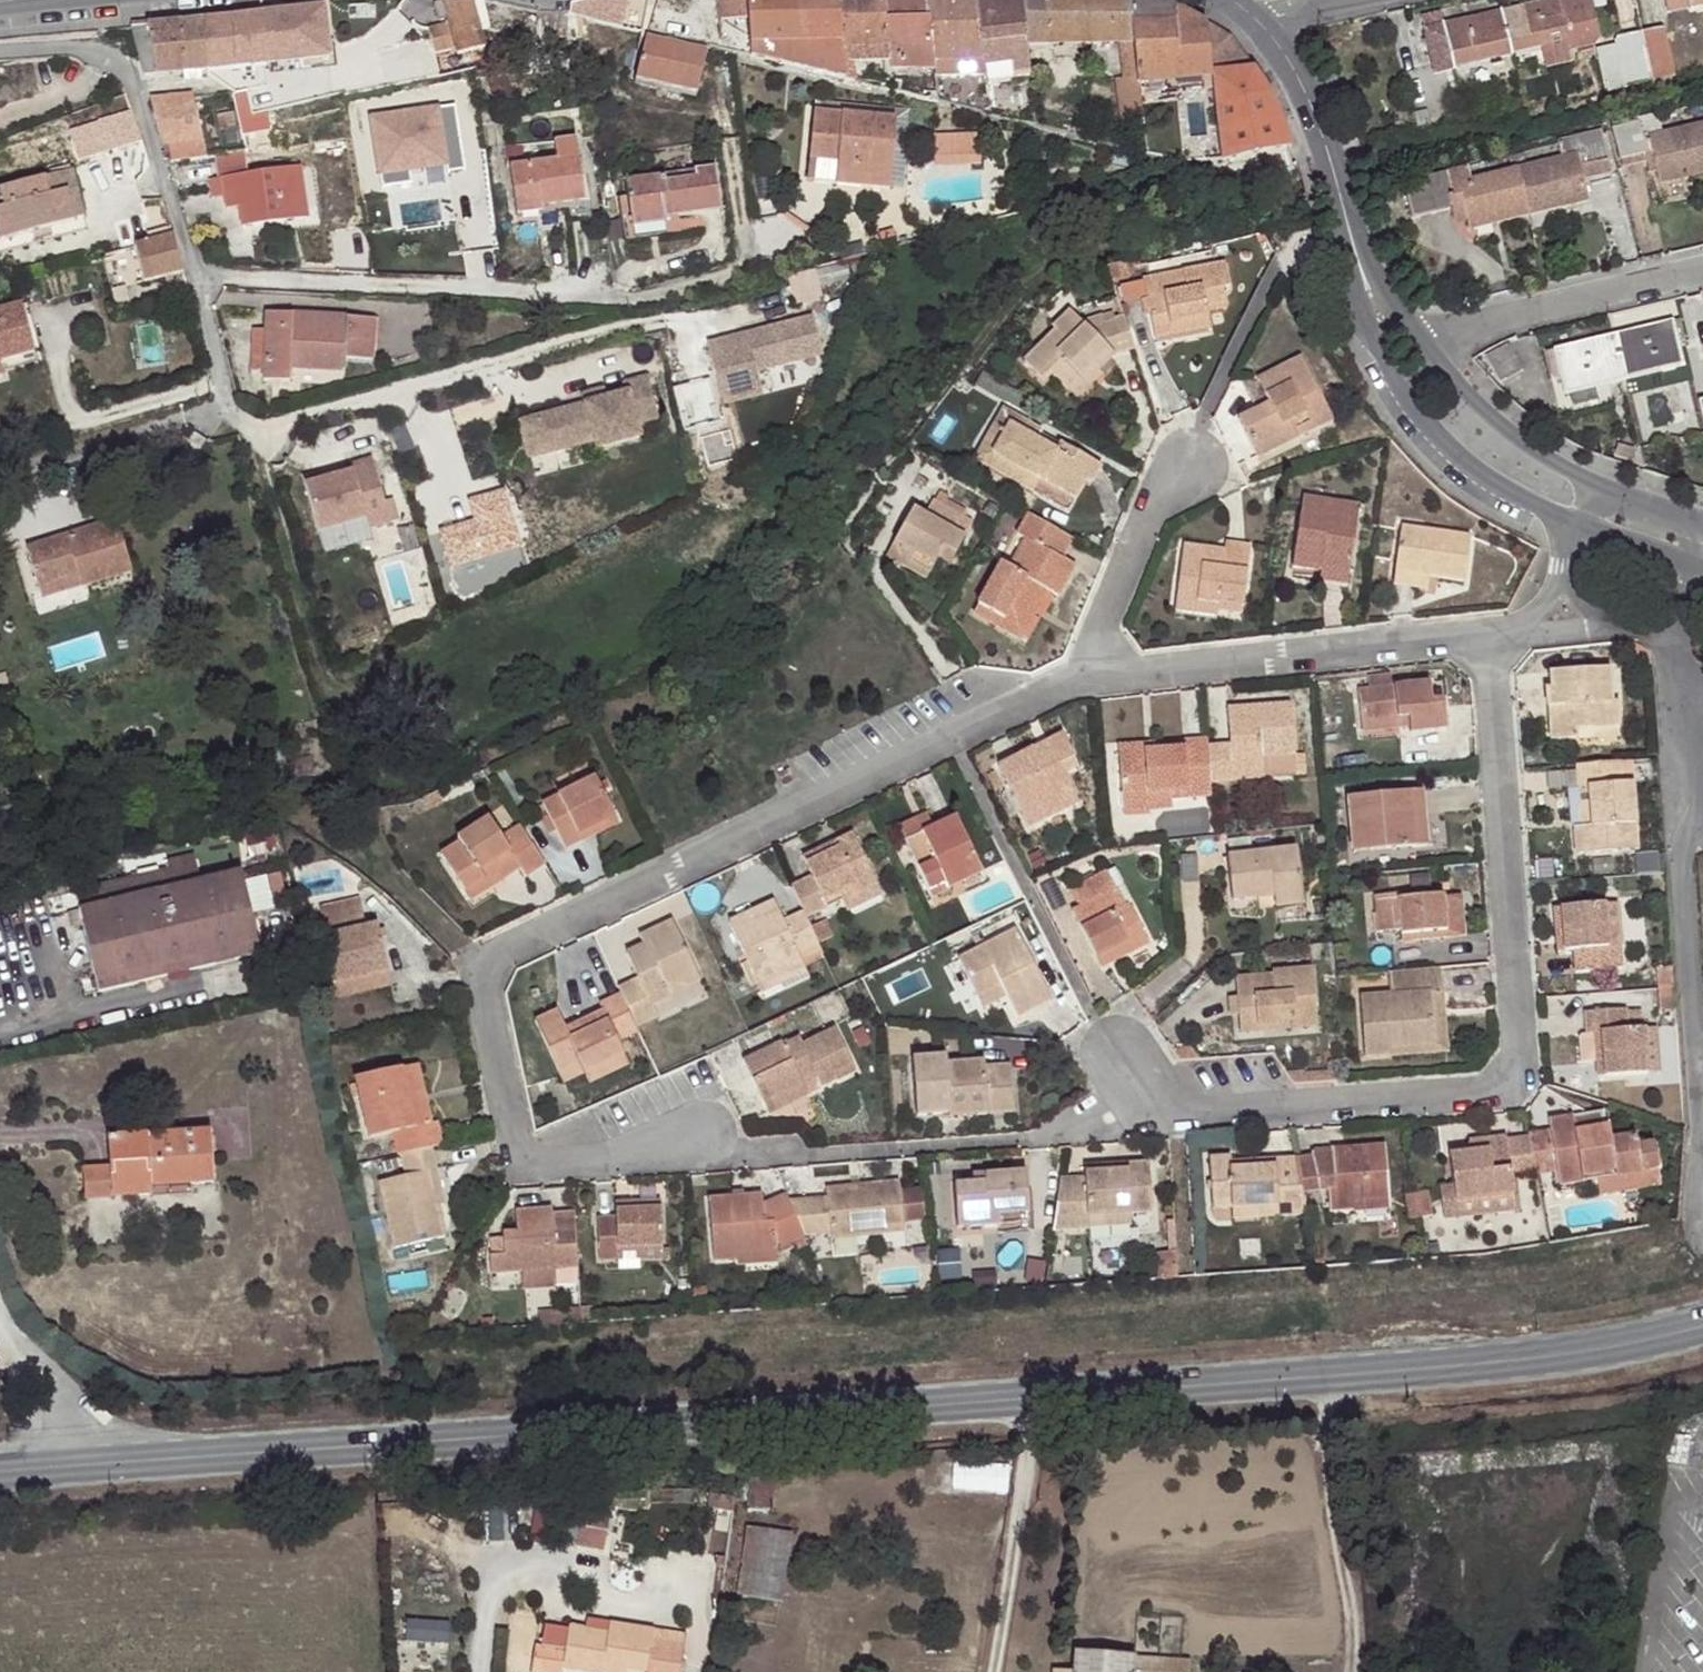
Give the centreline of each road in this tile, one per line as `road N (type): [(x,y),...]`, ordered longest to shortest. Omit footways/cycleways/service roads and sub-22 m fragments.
road 1 (residential): [(1101,677),(1044,692),(944,738),(508,951),(487,969),(484,1002),(514,1138),(543,1171),(803,1156)]
road 2 (secondary): [(1028,1393),(0,1473)]
road 3 (residential): [(1142,1124),(1483,1093),(1507,1074),(1513,1038),(1491,637)]
road 4 (residential): [(726,140),(747,264),(638,300),(194,275)]
road 5 (secondary): [(1702,1322),(1607,1344),(1028,1393)]
road 6 (residential): [(664,321),(263,429),(236,419),(222,386)]
road 7 (residential): [(1702,1225),(1688,875),(1702,814)]
road 8 (residential): [(1491,637),(1101,677)]
road 9 (residential): [(194,275),(127,71),(84,48),(0,51)]
road 10 (tertiary): [(1253,16),(1292,68),(1364,291)]
road 11 (residential): [(1419,338),(1702,270)]
road 12 (residential): [(1028,1393),(1026,1456),(993,1671)]
road 13 (tertiary): [(1378,352),(1437,444),(1502,491),(1580,528)]
road 14 (tertiary): [(1594,491),(1525,454),(1458,400),(1419,338)]
road 15 (residential): [(222,386),(0,442)]
road 16 (residential): [(1181,471),(1146,519),(1104,615),(1101,677)]
road 17 (residential): [(1702,784),(1676,653),(1658,632)]

